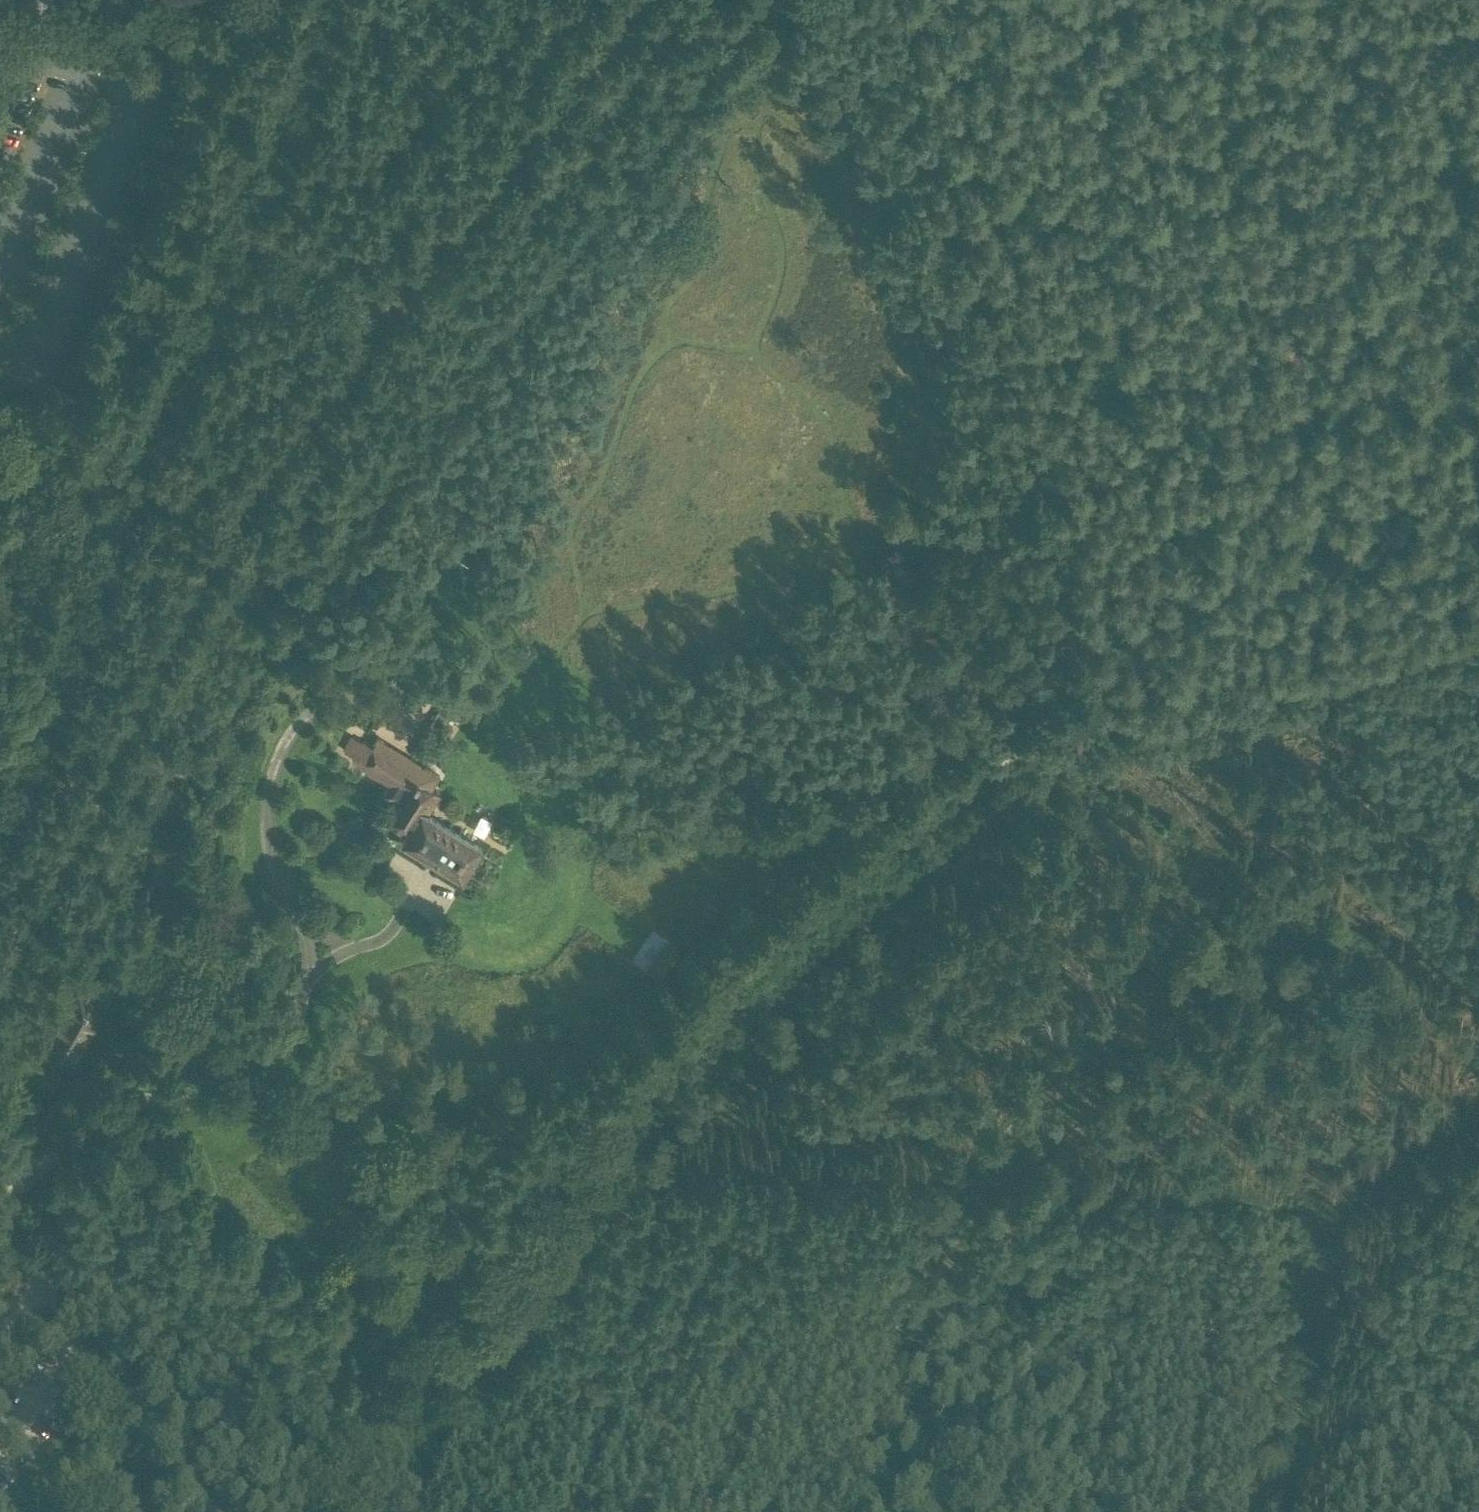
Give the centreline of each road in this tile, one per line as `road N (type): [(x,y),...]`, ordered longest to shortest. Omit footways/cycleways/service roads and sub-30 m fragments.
road 1 (track): [(84,1354),(220,1511)]

